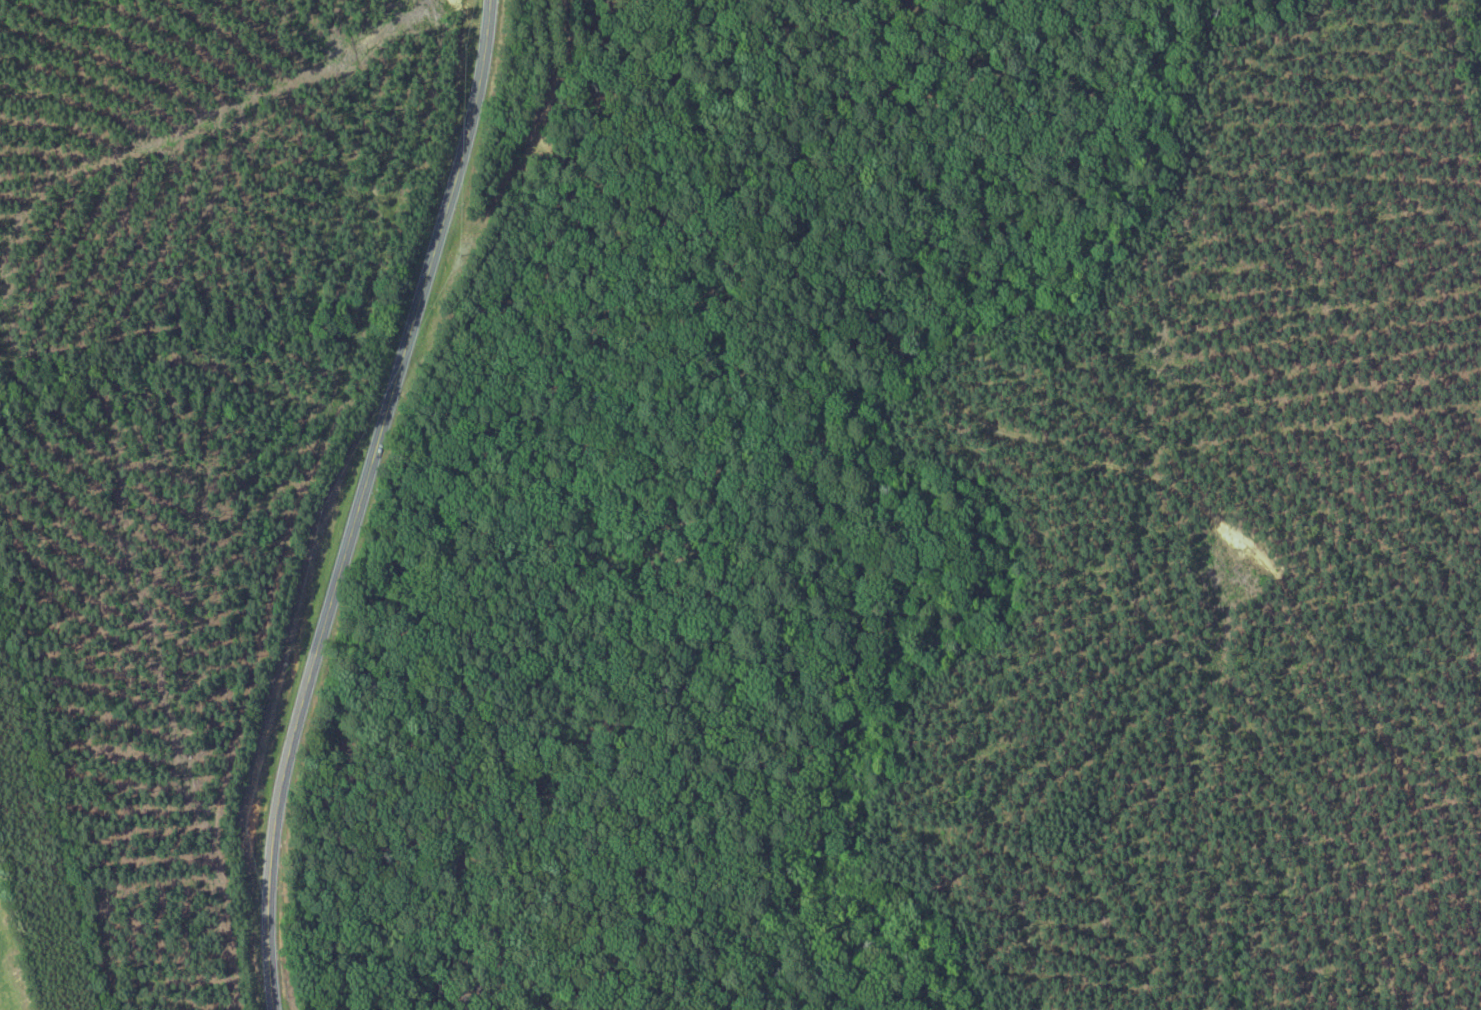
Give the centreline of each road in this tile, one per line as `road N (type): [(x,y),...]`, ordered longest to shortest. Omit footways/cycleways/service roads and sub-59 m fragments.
road 1 (tertiary): [(272,1009),(267,920),(284,771),(476,108),(490,0)]

